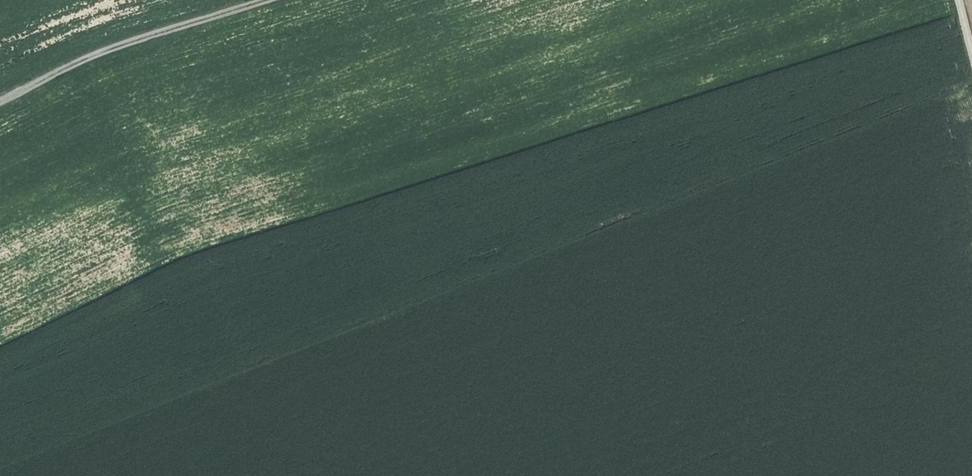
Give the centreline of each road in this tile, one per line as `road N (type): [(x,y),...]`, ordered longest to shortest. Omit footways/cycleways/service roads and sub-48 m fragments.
road 1 (track): [(0,100),(107,50),(265,0)]

